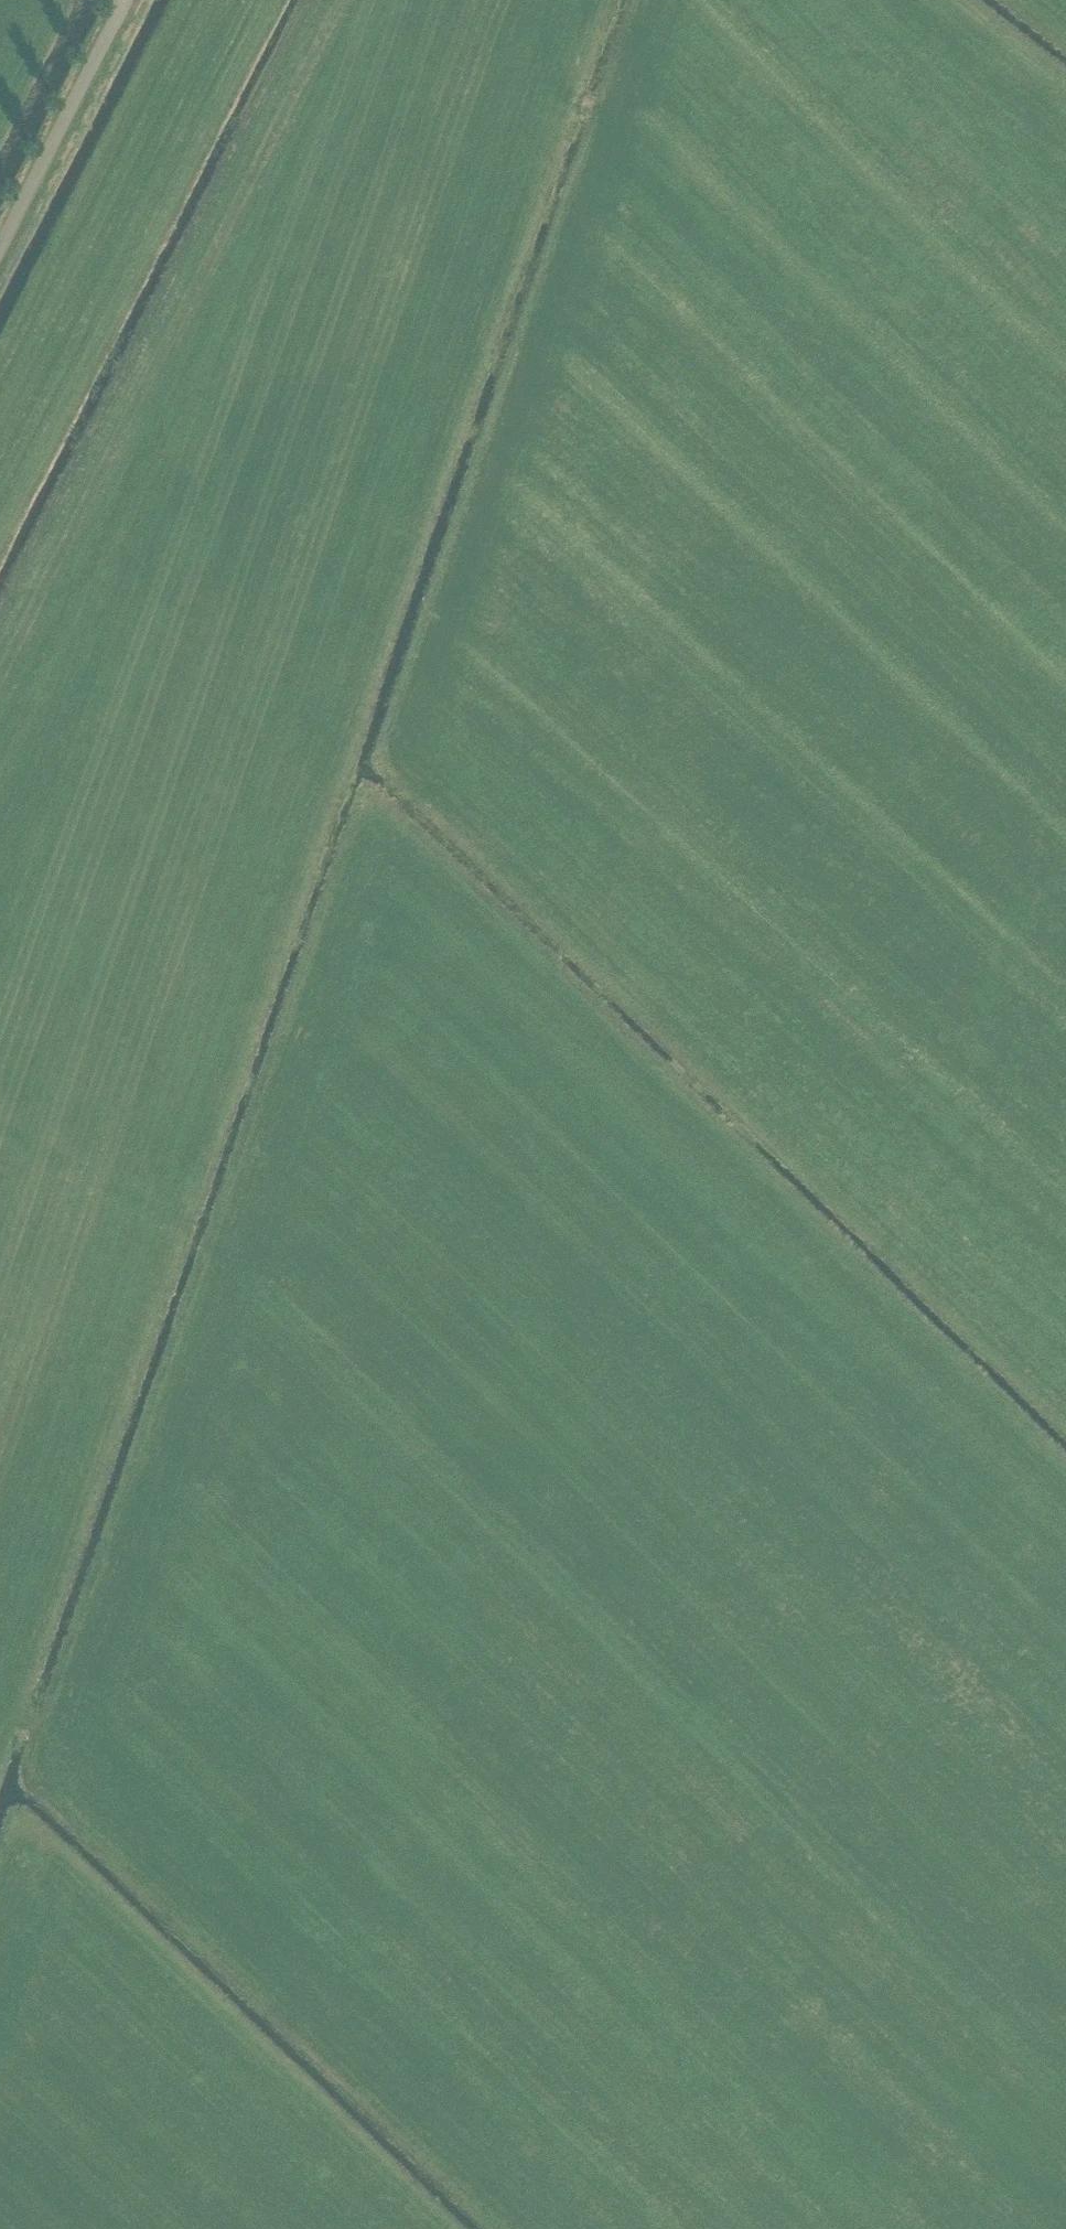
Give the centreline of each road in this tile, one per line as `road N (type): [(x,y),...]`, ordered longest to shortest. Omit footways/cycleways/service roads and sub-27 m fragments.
road 1 (unclassified): [(0,250),(128,0)]

